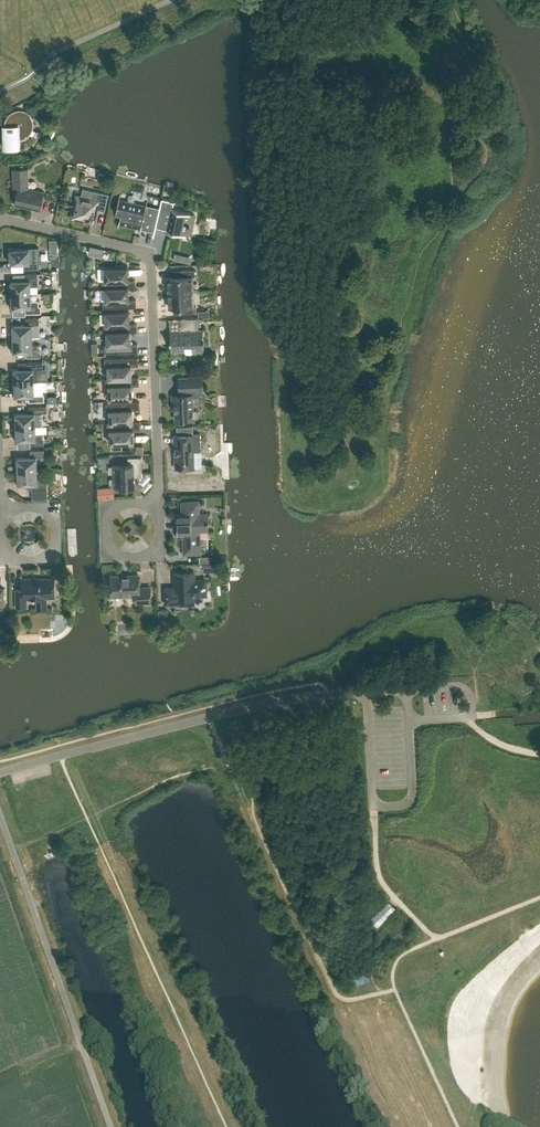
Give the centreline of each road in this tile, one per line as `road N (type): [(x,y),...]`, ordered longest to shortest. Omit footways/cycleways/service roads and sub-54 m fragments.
road 1 (residential): [(159,502),(152,262),(142,251),(0,218)]
road 2 (unclassified): [(367,693),(252,706),(0,774)]
road 3 (unclassified): [(0,817),(110,1126)]
road 4 (residential): [(0,509),(51,508),(57,550),(50,561),(0,557)]
road 5 (residential): [(159,502),(105,513),(113,558),(153,556),(160,549)]

